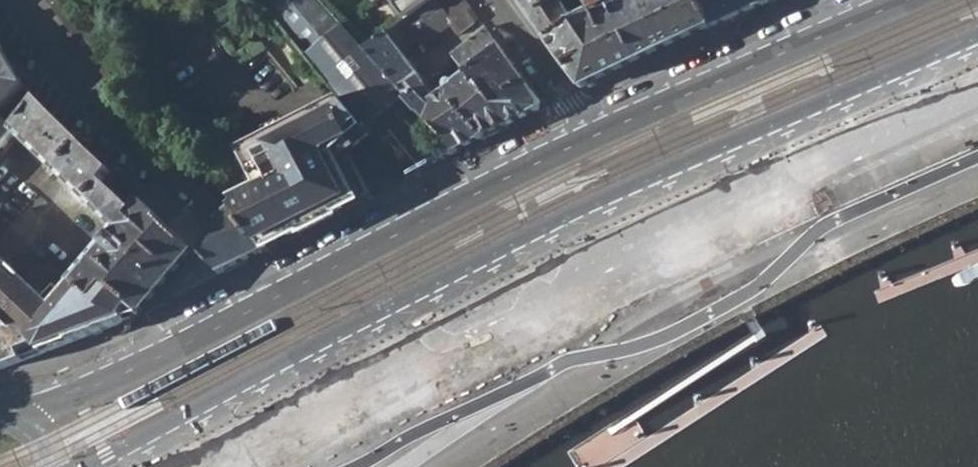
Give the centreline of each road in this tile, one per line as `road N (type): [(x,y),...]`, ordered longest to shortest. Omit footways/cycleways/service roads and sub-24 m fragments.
road 1 (unknown): [(83,466),(632,191),(977,41)]
road 2 (primary): [(599,135),(15,417)]
road 3 (primary): [(914,0),(599,135)]
road 4 (residential): [(599,135),(498,0)]

